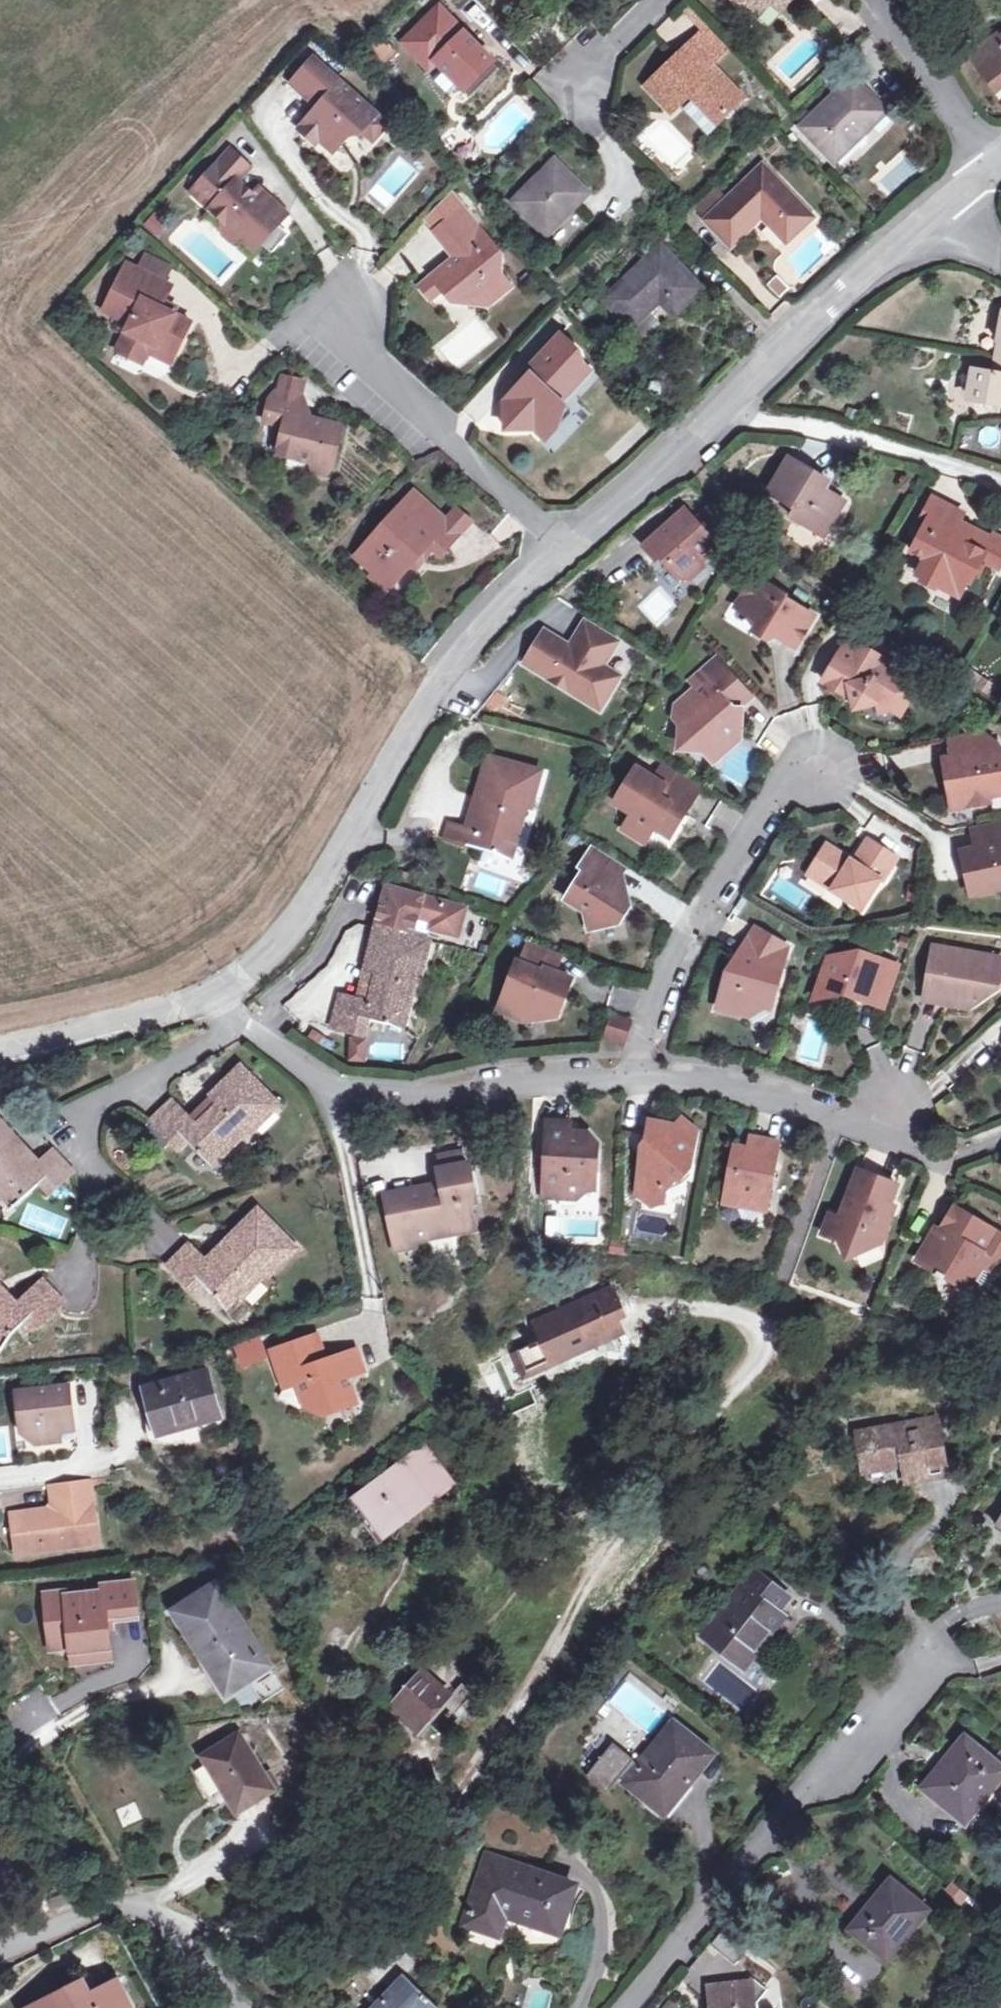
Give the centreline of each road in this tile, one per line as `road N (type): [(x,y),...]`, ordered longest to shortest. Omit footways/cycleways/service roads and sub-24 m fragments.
road 1 (residential): [(144,1920),(255,1945),(367,1952),(407,1919),(463,1800),(608,1545),(771,1339)]
road 2 (residential): [(220,996),(296,931),(446,677),(567,551)]
road 3 (residential): [(623,2007),(928,1661)]
road 4 (residential): [(644,1071),(668,982),(771,796),(823,770)]
road 5 (residential): [(567,551),(332,315)]
road 6 (residential): [(337,1092),(440,1097),(547,1076),(644,1071)]
road 7 (residential): [(240,1021),(88,1107),(83,1130),(97,1238)]
road 8 (residential): [(732,402),(946,207)]
road 9 (residential): [(732,402),(757,419),(857,437),(1000,478)]
road 10 (residential): [(644,1071),(840,1121),(897,1108)]
road 11 (residential): [(0,1051),(220,996)]
road 12 (residential): [(567,551),(732,402)]
road 13 (residential): [(879,0),(992,167)]
road 14 (residential): [(0,1956),(96,1914),(125,1910),(144,1920)]
road 15 (residential): [(240,1021),(337,1092)]

